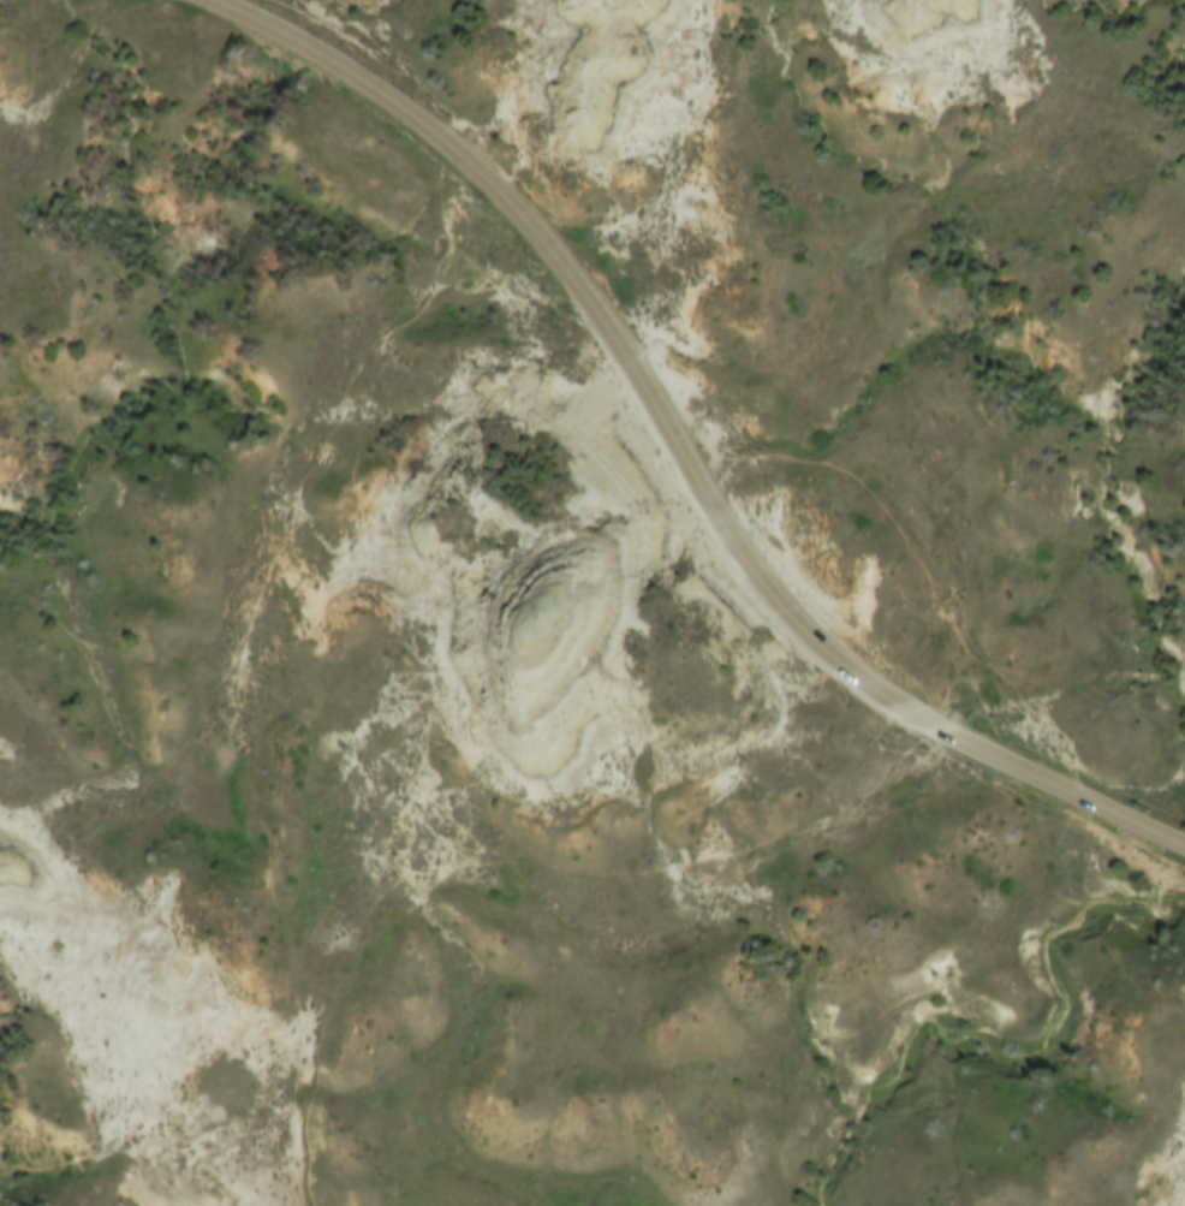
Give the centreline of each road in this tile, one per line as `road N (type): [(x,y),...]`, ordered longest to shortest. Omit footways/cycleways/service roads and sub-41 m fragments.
road 1 (tertiary): [(1184,847),(1026,776),(867,685),(779,606),(546,239),(462,154),(350,70),(204,0)]

